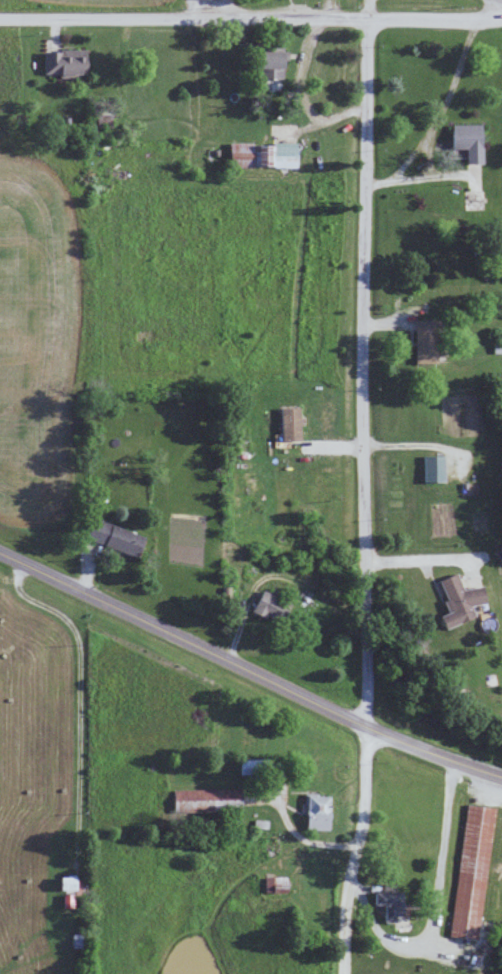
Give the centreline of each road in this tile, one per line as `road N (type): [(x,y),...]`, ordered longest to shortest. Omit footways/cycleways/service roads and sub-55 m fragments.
road 1 (residential): [(356,721),(366,682),(364,17)]
road 2 (secondary): [(0,552),(331,711),(501,777)]
road 3 (residential): [(0,19),(253,18)]
road 4 (residential): [(337,973),(338,912),(371,727)]
road 5 (residential): [(253,18),(501,16)]

